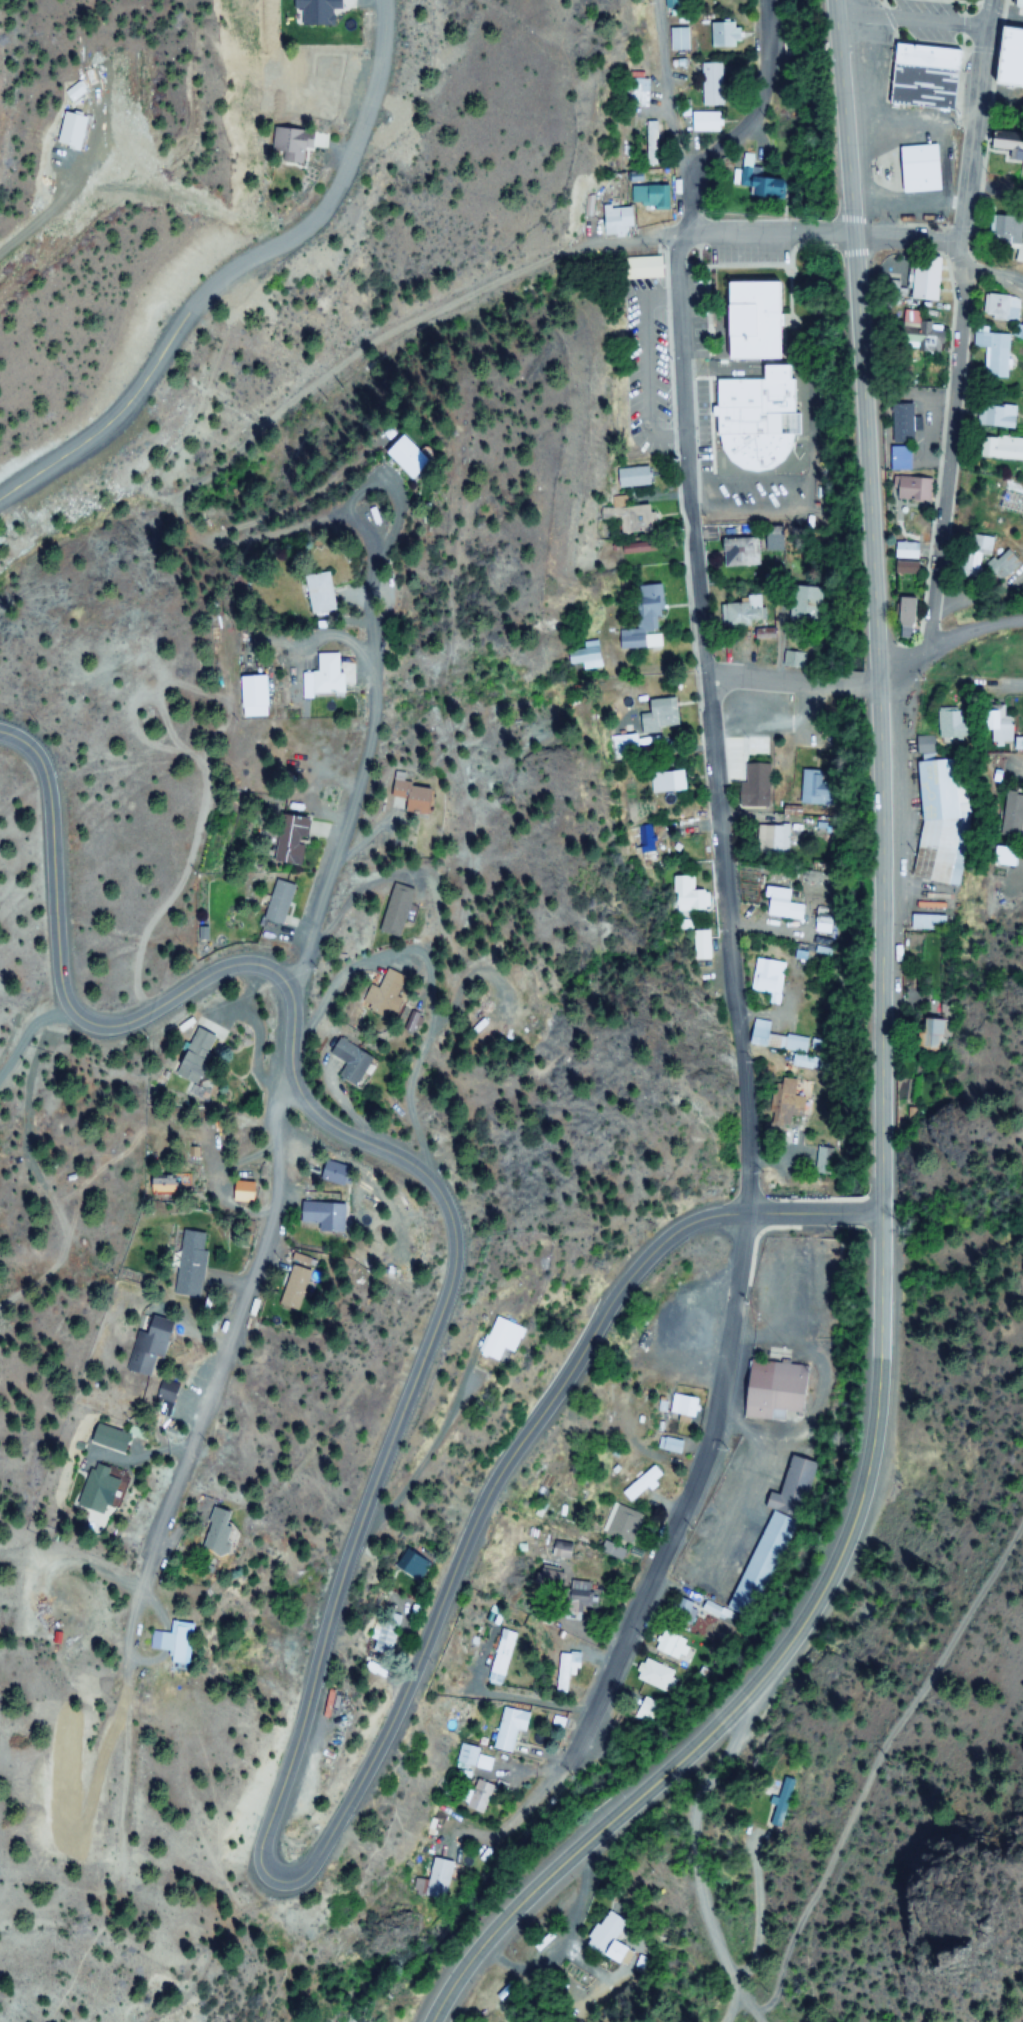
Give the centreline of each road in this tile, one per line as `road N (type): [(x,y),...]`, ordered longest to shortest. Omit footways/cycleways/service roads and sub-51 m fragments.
road 1 (tertiary): [(884,1217),(715,1218),(684,1228),(651,1253),(482,1509),(400,1703),(321,1854),(294,1883),(275,1883),(264,1846),(345,1558),(446,1288),(451,1248),(443,1208),(424,1180),(307,1107),(285,1050),(287,1002)]
road 2 (residential): [(691,182),(682,294),(694,562),(751,1134),(742,1292),(715,1440),(637,1643),(585,1738),(512,1816)]
road 3 (primary): [(884,1217),(876,683),(837,15)]
road 4 (primary): [(433,2021),(512,1911),(746,1702),(804,1620),(853,1526),(874,1442),(884,1217)]
road 5 (residential): [(129,1861),(151,1574),(274,1197),(275,1091),(285,1050)]
road 6 (residential): [(337,519),(311,518),(232,542),(216,522),(227,491),(396,350),(484,290),(546,260),(689,241)]
road 7 (residential): [(0,498),(114,423),(214,291),(288,240),(336,184),(370,99),(384,0)]
road 8 (residential): [(990,0),(953,239),(962,312),(946,512),(924,639)]
road 9 (residential): [(759,2021),(811,1952),(832,1896),(969,1654),(1022,1533)]
road 10 (secondary): [(287,1002),(278,979),(240,966),(217,970),(124,1020),(78,1020),(62,985),(45,771),(21,742),(0,734)]
road 11 (residential): [(287,1002),(305,921),(365,748),(370,619),(363,561),(337,519)]
road 12 (residential): [(746,1702),(710,1864),(711,1935),(754,2021)]
road 13 (residential): [(689,241),(953,239)]
road 14 (residential): [(766,0),(767,70),(758,111),(691,182)]
road 15 (residential): [(691,182),(669,95),(659,0)]
road 16 (residential): [(702,678),(876,683)]
road 17 (residential): [(876,683),(924,639),(1022,618)]
road 18 (residential): [(986,28),(837,15)]

